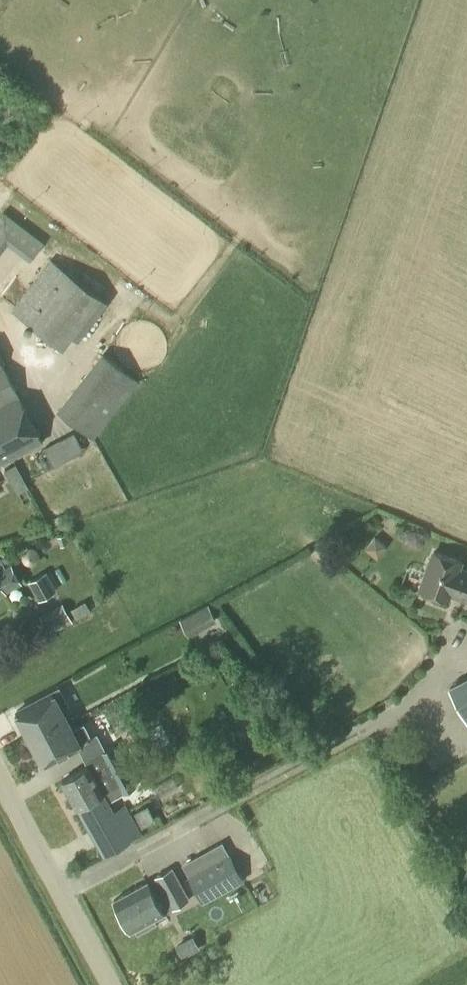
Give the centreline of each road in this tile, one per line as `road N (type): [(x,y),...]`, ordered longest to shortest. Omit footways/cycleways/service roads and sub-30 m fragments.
road 1 (tertiary): [(112,984),(0,778)]

